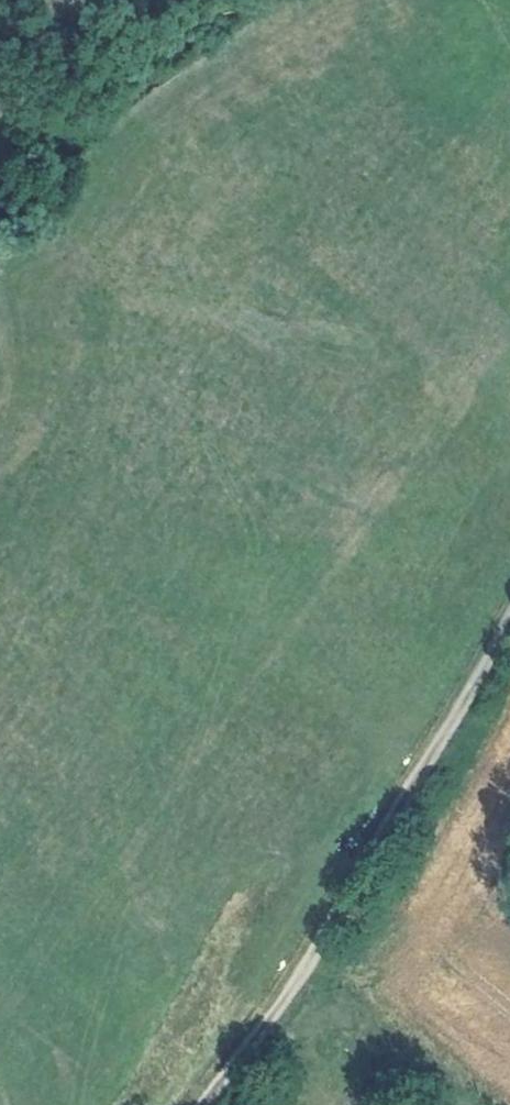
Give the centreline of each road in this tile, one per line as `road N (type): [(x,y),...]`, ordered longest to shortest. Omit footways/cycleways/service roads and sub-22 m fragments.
road 1 (track): [(211,1104),(300,975),(509,620)]

